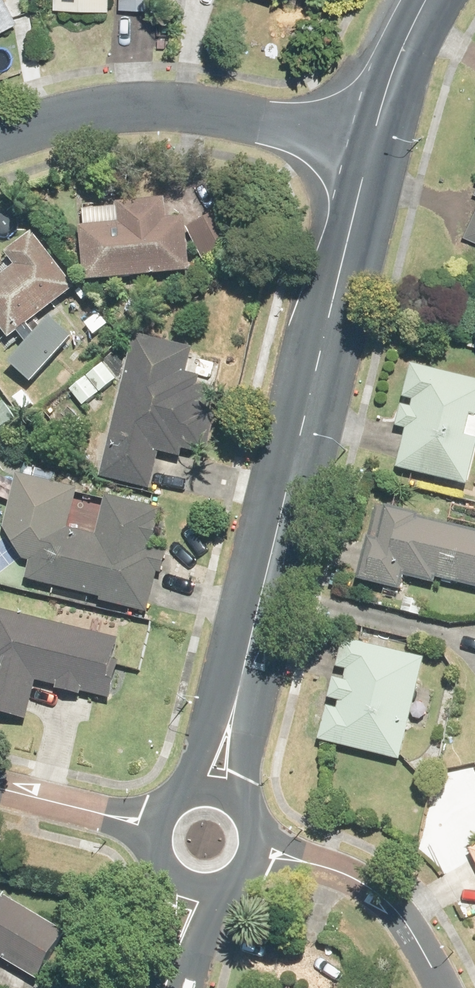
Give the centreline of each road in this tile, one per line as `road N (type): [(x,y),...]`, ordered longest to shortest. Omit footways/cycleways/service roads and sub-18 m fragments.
road 1 (tertiary): [(368,158),(240,691)]
road 2 (residential): [(368,158),(153,118),(72,122),(0,142)]
road 3 (residential): [(251,844),(376,892),(406,925),(439,987)]
road 4 (tertiary): [(423,0),(368,158)]
road 5 (residential): [(0,791),(158,829)]

